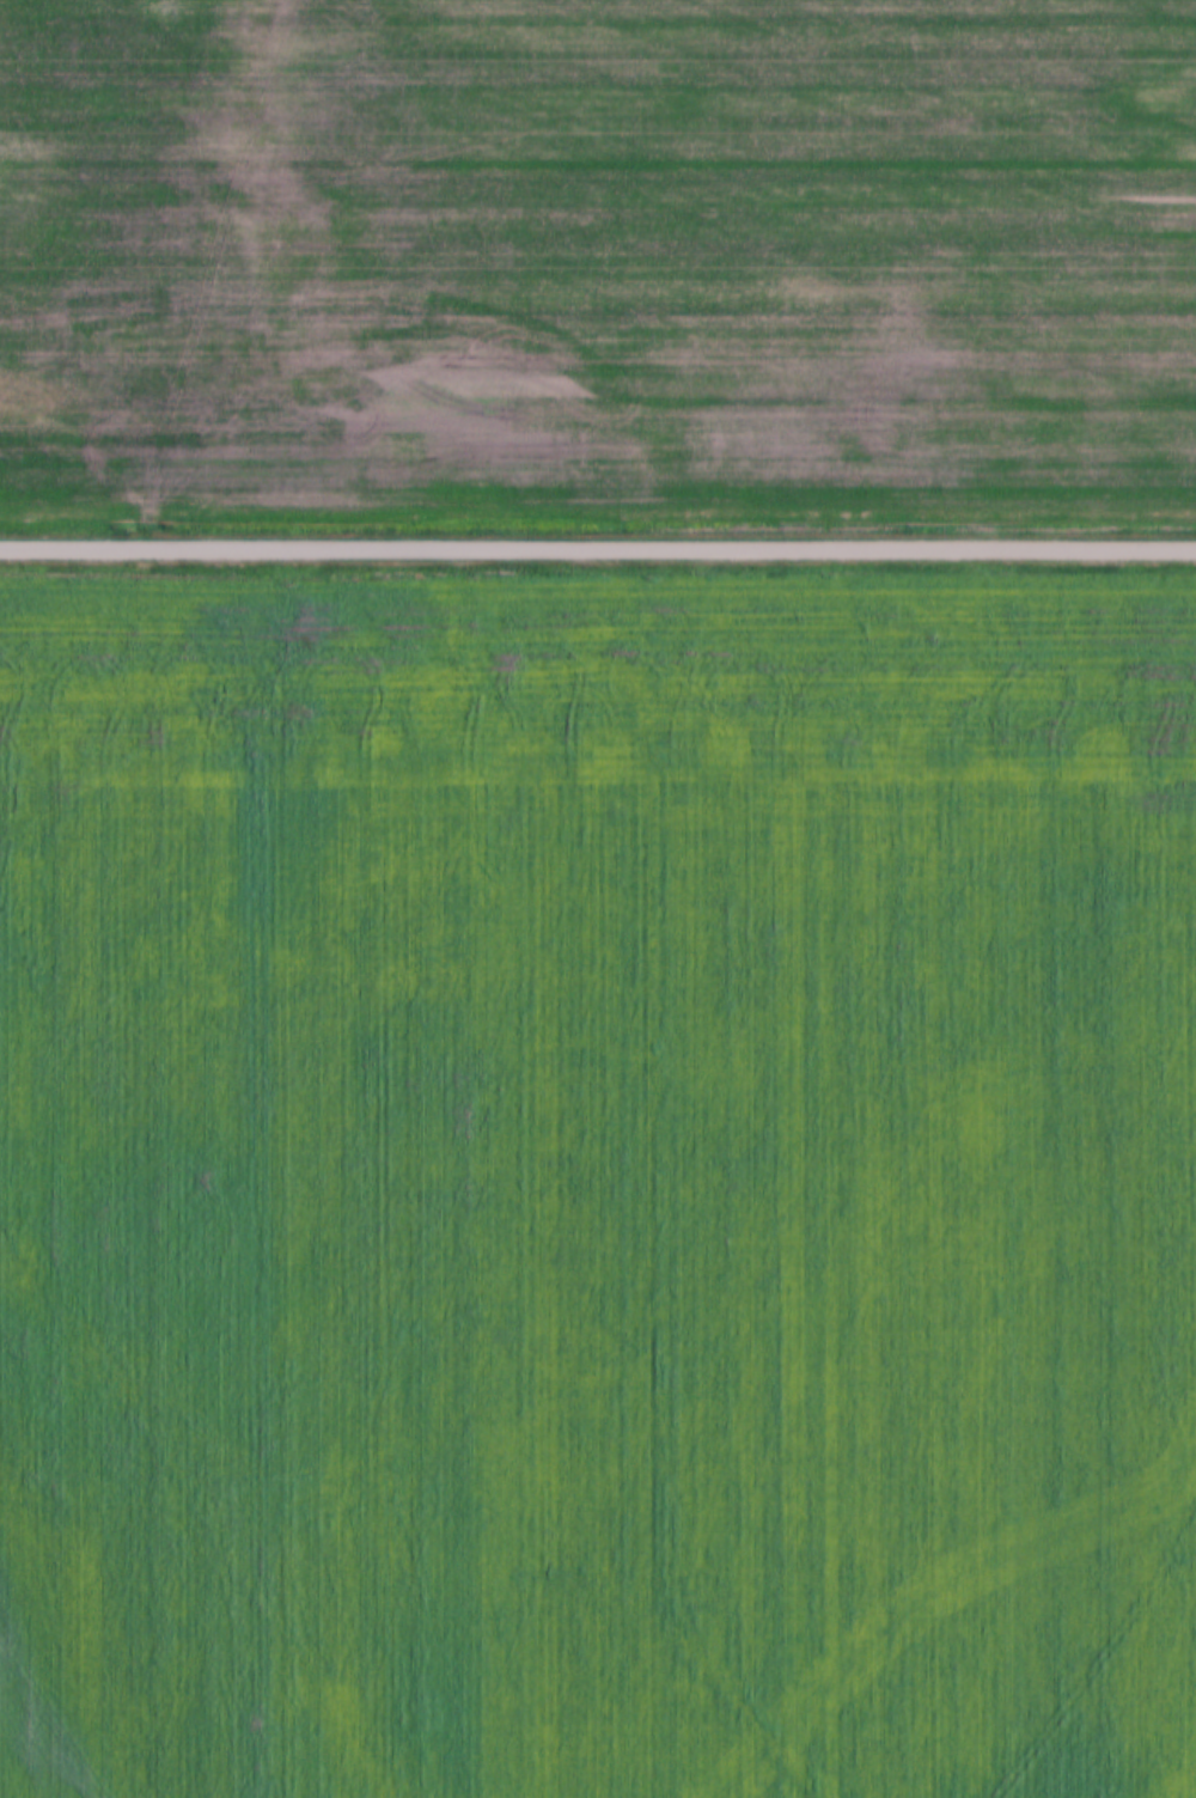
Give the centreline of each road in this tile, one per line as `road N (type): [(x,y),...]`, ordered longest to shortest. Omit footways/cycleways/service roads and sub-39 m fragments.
road 1 (residential): [(0,548),(1195,549)]

